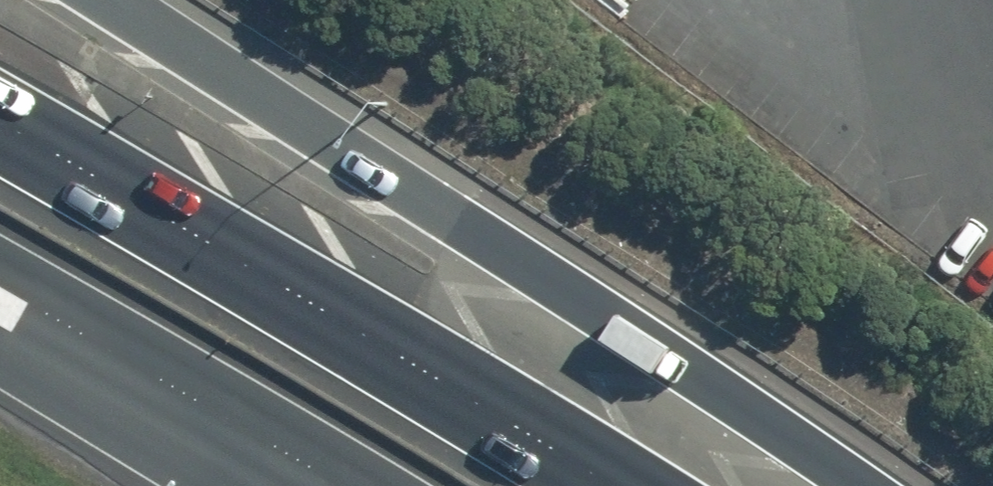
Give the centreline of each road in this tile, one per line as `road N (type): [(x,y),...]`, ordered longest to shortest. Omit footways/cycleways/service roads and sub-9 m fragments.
road 1 (motorway): [(122,0),(858,485)]
road 2 (motorway): [(0,134),(621,485)]
road 3 (motorway): [(348,485),(0,284)]

